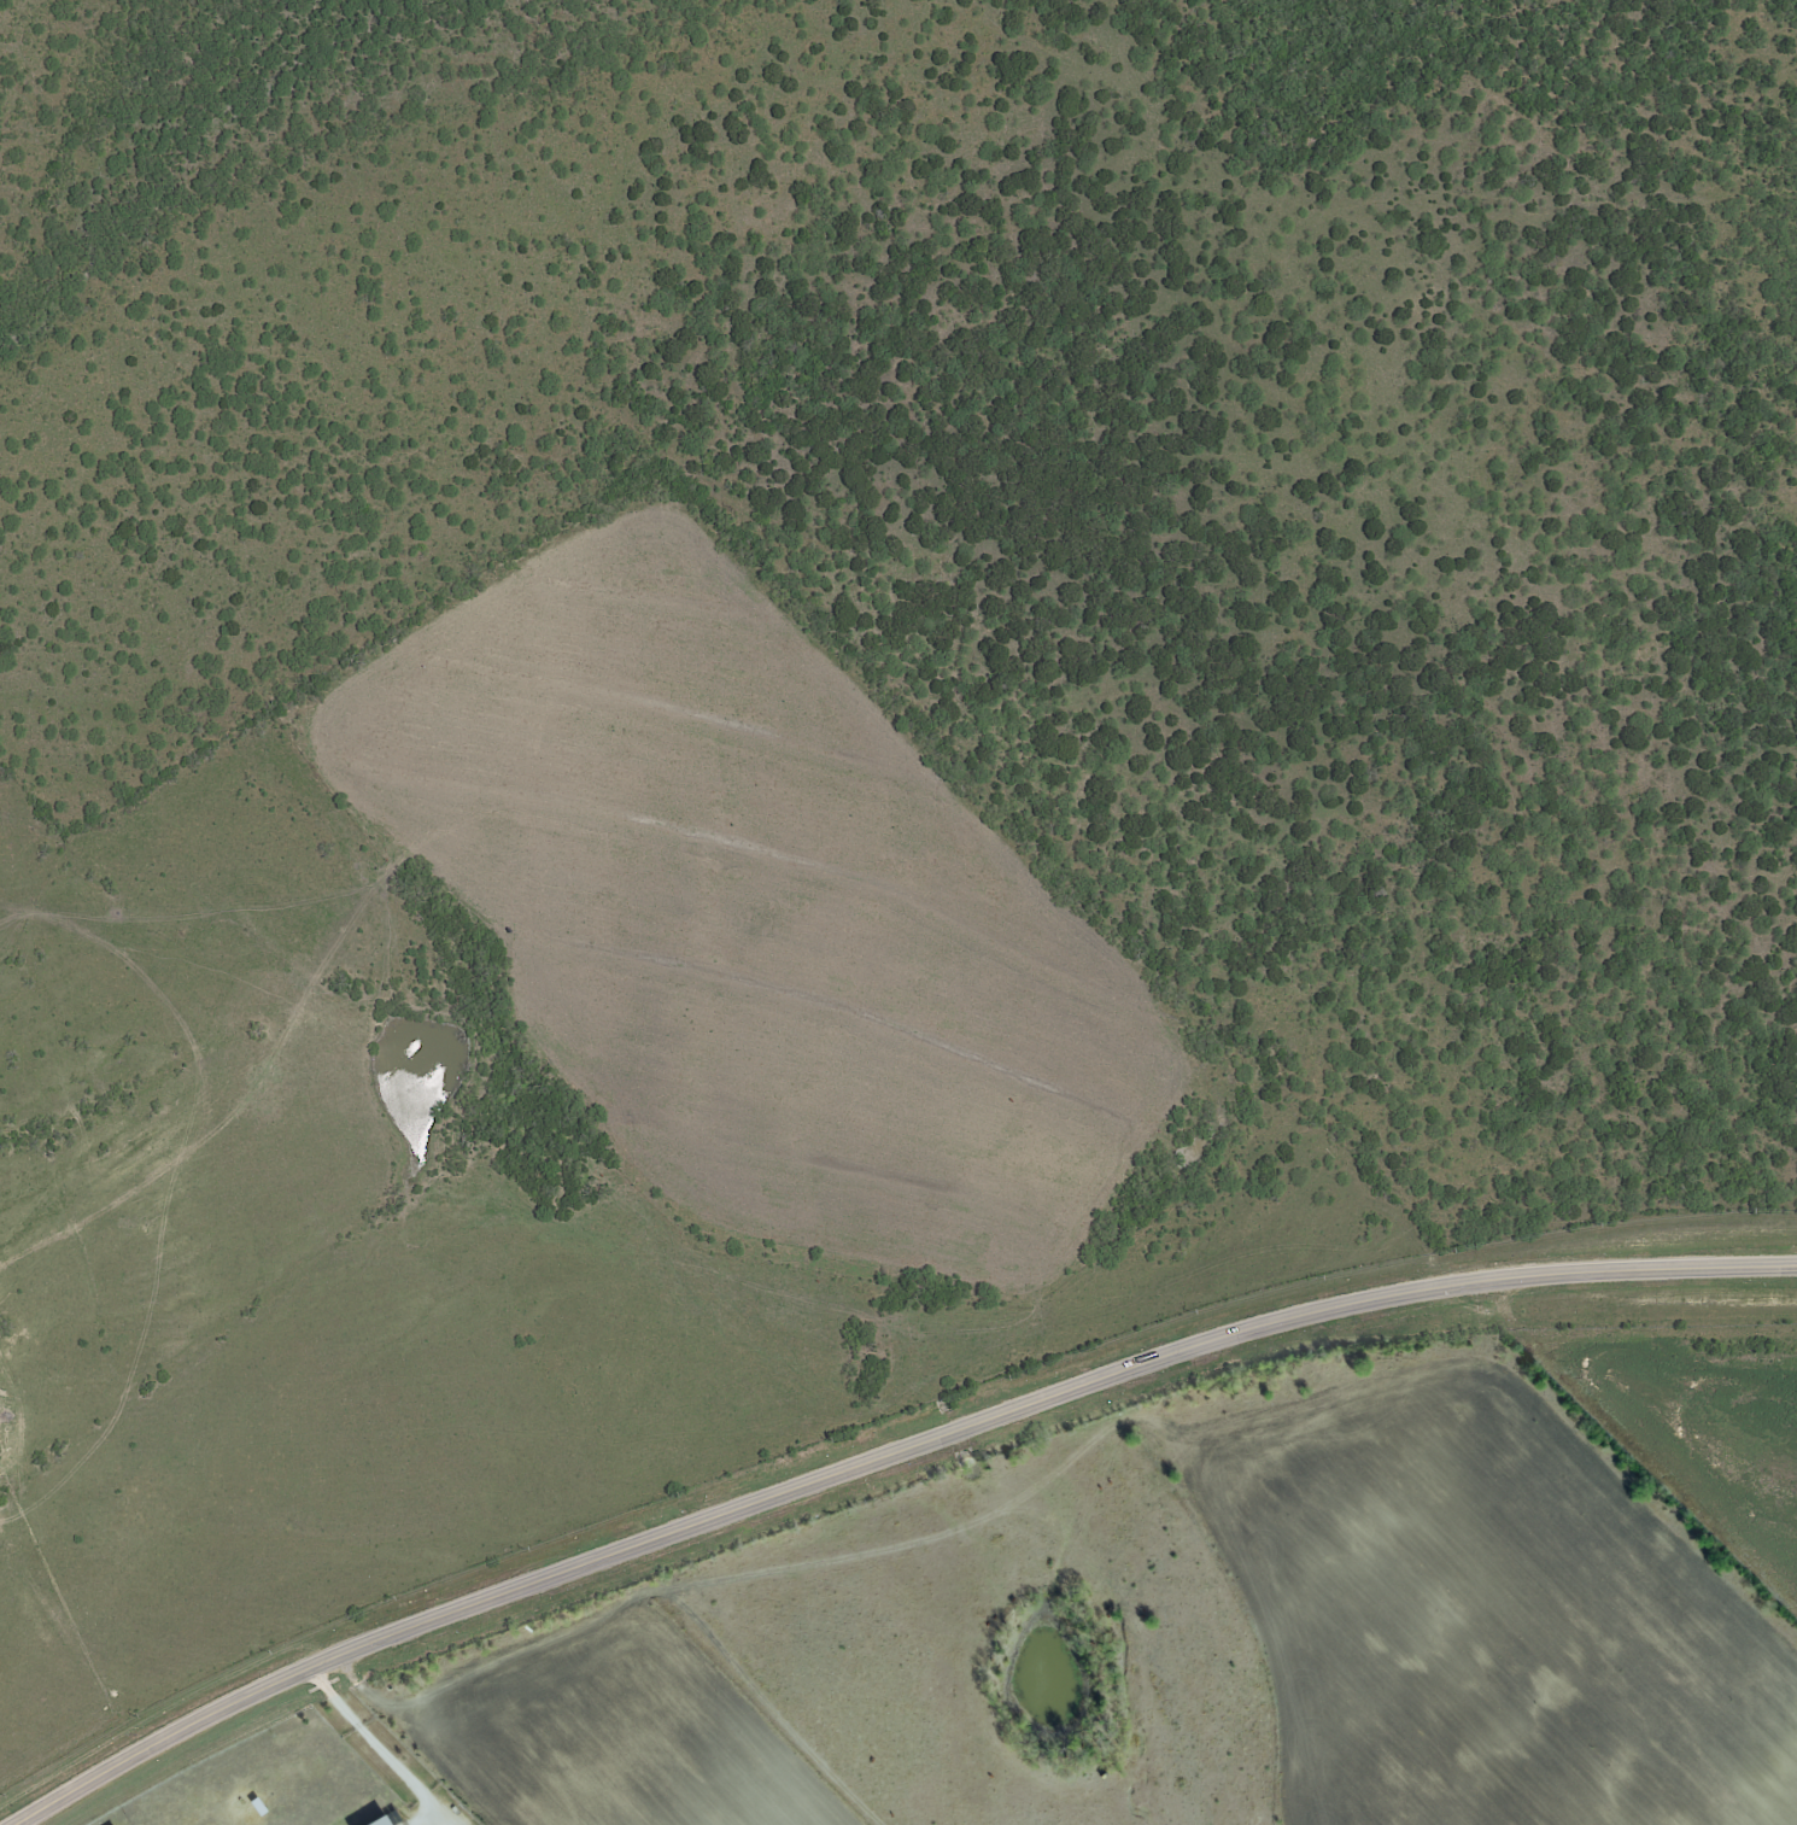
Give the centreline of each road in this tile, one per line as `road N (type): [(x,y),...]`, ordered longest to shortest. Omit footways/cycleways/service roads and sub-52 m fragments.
road 1 (secondary): [(1796,1266),(1504,1280),(1241,1333),(310,1668),(218,1707),(18,1824)]

